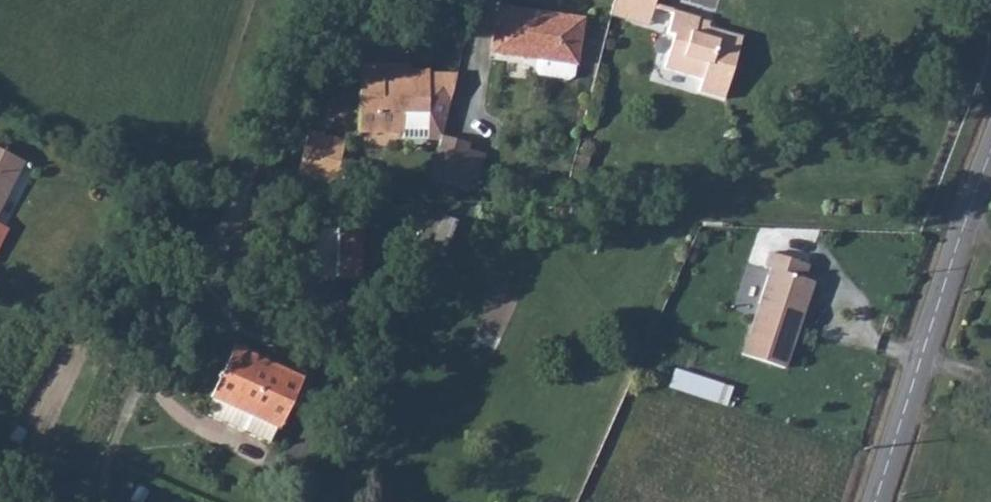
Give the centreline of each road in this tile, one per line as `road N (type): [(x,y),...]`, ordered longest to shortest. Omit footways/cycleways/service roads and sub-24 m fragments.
road 1 (tertiary): [(873,501),(990,154)]

